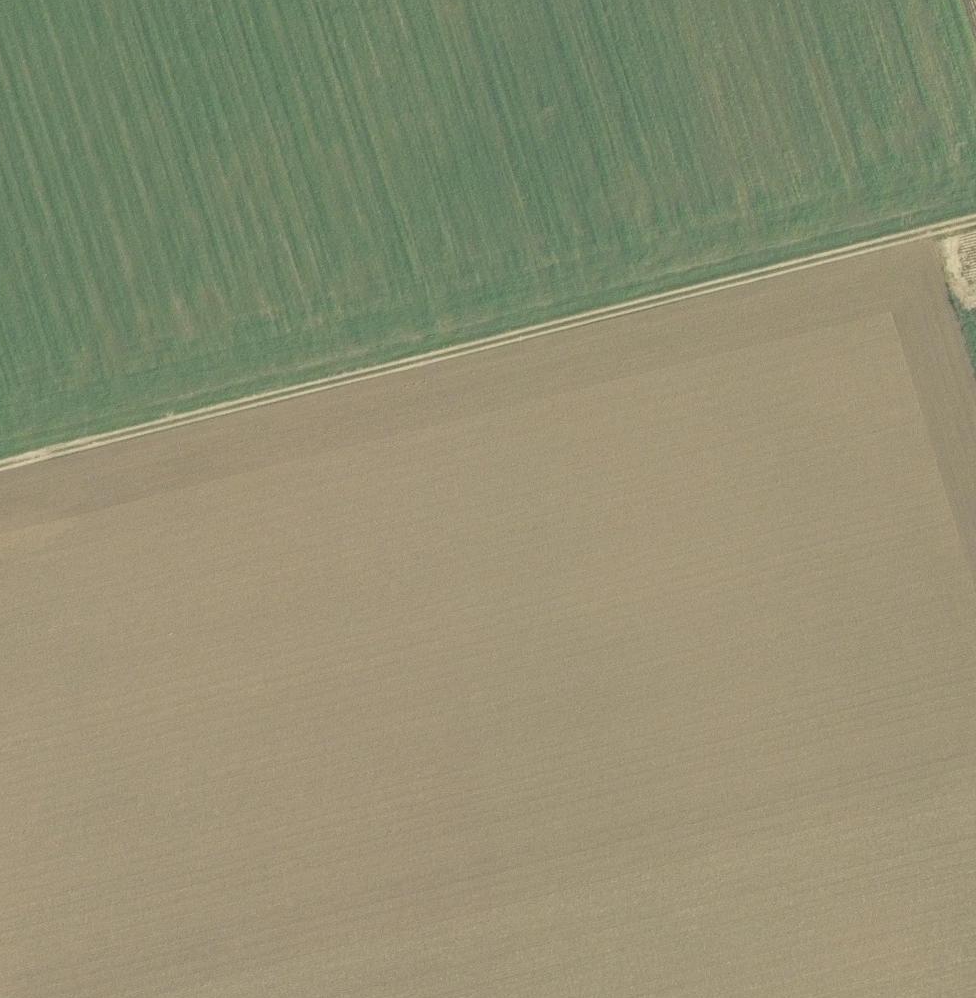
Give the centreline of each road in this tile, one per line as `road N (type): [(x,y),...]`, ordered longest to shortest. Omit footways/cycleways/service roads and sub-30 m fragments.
road 1 (track): [(975,222),(0,466)]

